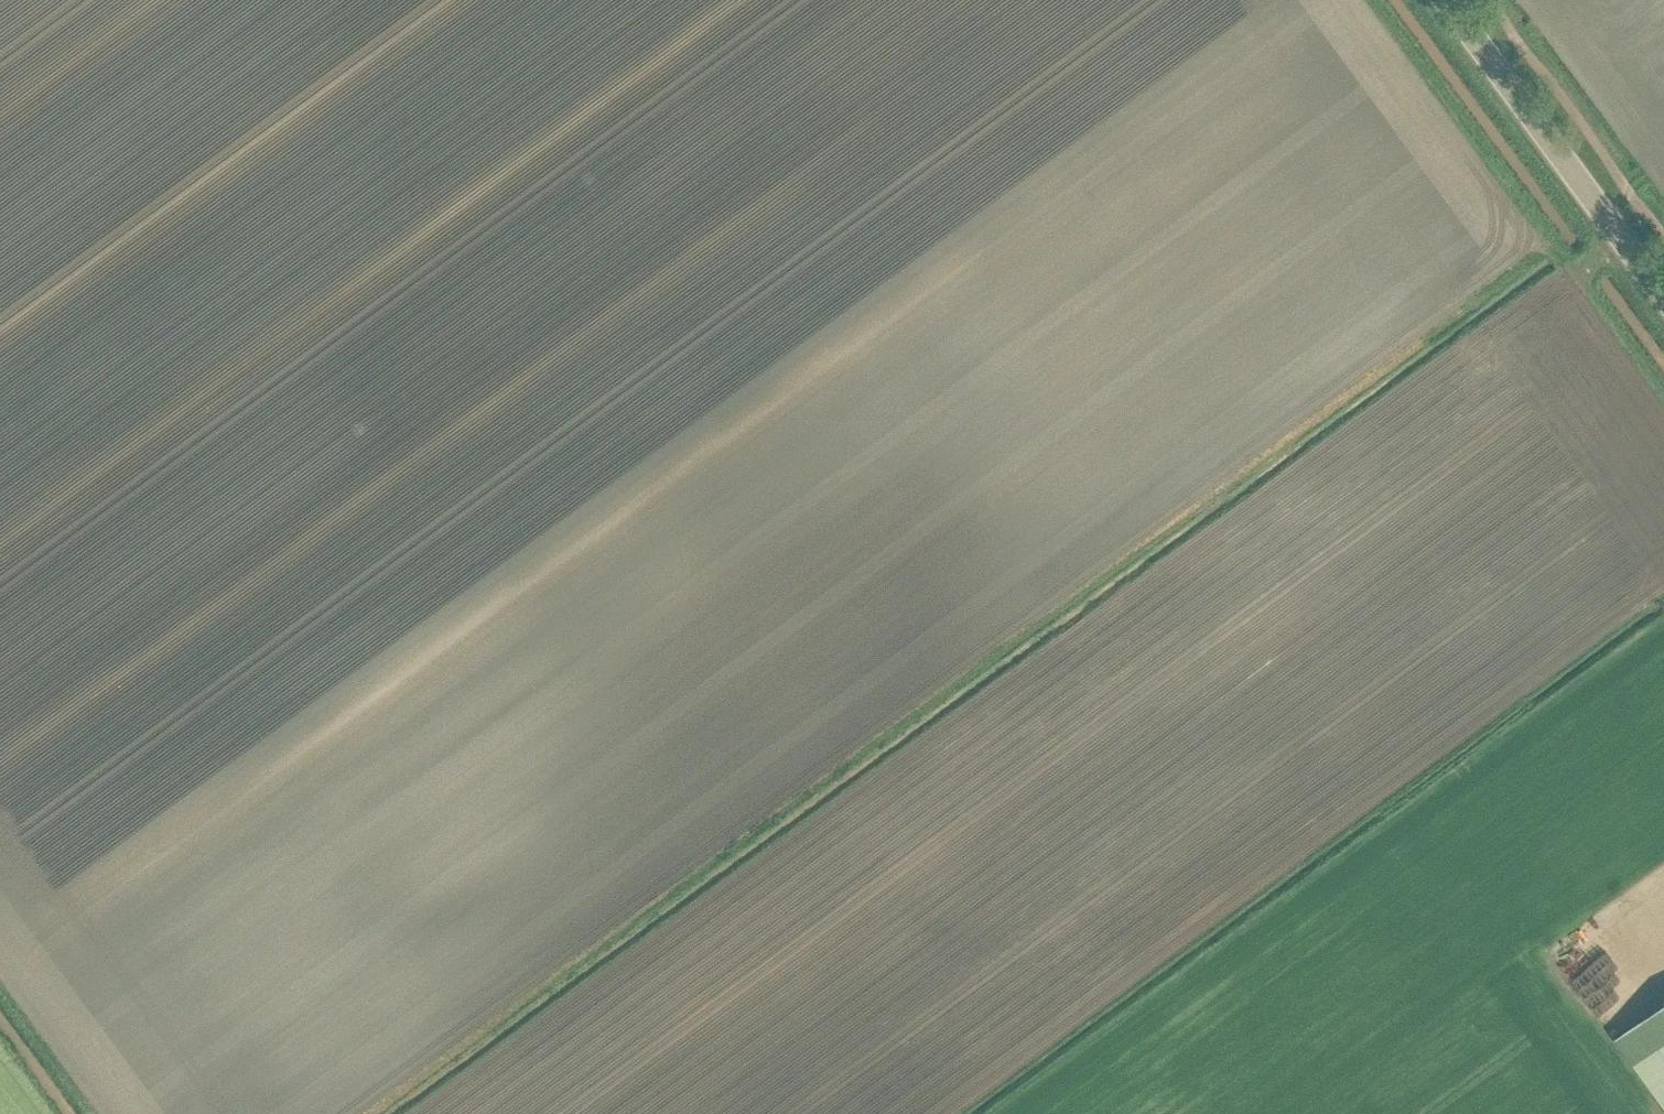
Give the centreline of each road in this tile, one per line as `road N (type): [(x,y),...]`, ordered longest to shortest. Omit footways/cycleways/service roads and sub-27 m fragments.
road 1 (tertiary): [(1663,297),(1439,0)]

